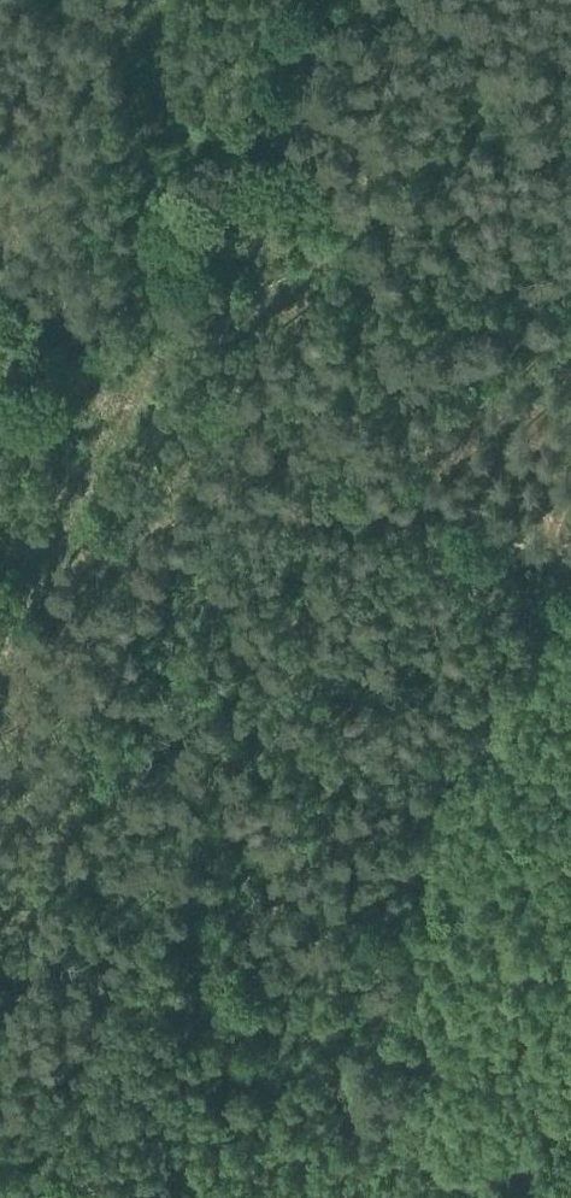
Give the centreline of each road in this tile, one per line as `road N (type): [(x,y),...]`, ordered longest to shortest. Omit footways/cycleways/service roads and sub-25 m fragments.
road 1 (track): [(258,352),(570,524)]
road 2 (track): [(503,1197),(570,1052)]

